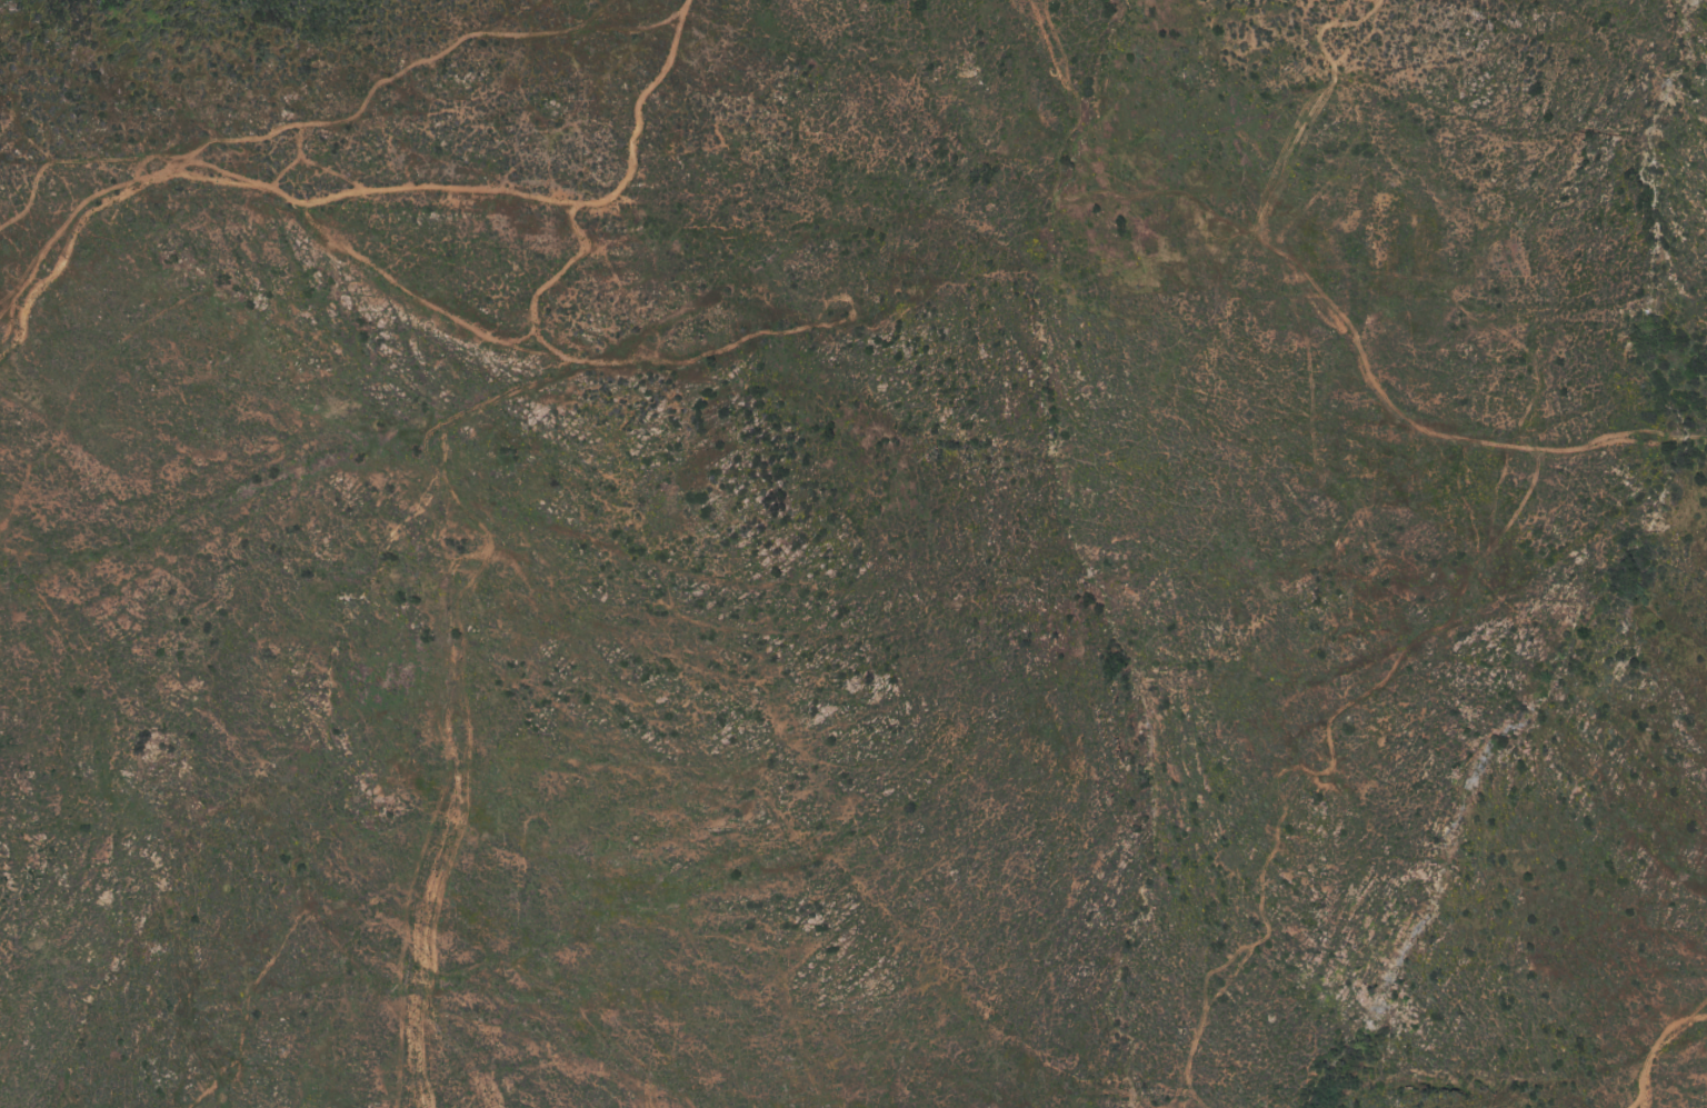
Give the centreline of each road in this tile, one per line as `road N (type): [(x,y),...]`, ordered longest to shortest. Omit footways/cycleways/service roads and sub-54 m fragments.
road 1 (track): [(0,370),(29,337),(26,306),(72,270),(100,209),(174,172),(274,186),(308,206),(421,182),(583,201),(613,192),(638,94),(672,58),(692,0)]
road 2 (track): [(1030,0),(1067,89),(1092,108),(1079,144),(1109,166),(1128,199),(1178,193),(1216,203),(1288,257),(1410,427),(1565,455),(1628,438),(1706,440)]

